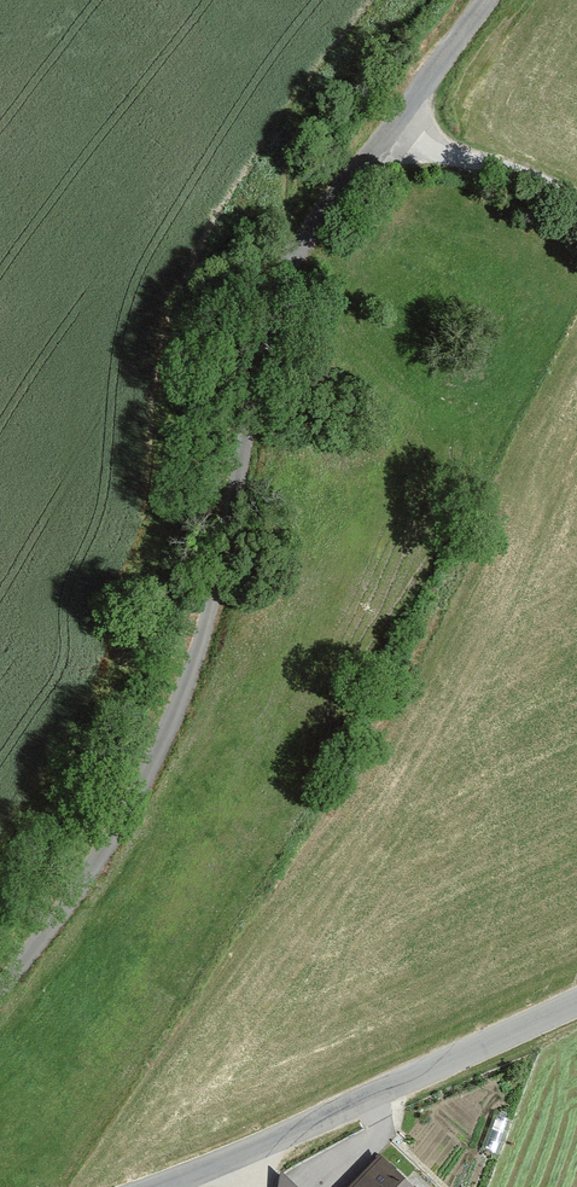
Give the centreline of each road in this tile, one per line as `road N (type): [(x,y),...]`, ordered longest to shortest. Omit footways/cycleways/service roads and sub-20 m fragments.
road 1 (unclassified): [(0,1008),(151,787),(213,633),(250,492),(265,368),(296,268),(483,0)]
road 2 (tertiary): [(576,1002),(157,1186)]
road 3 (track): [(394,126),(576,199)]

